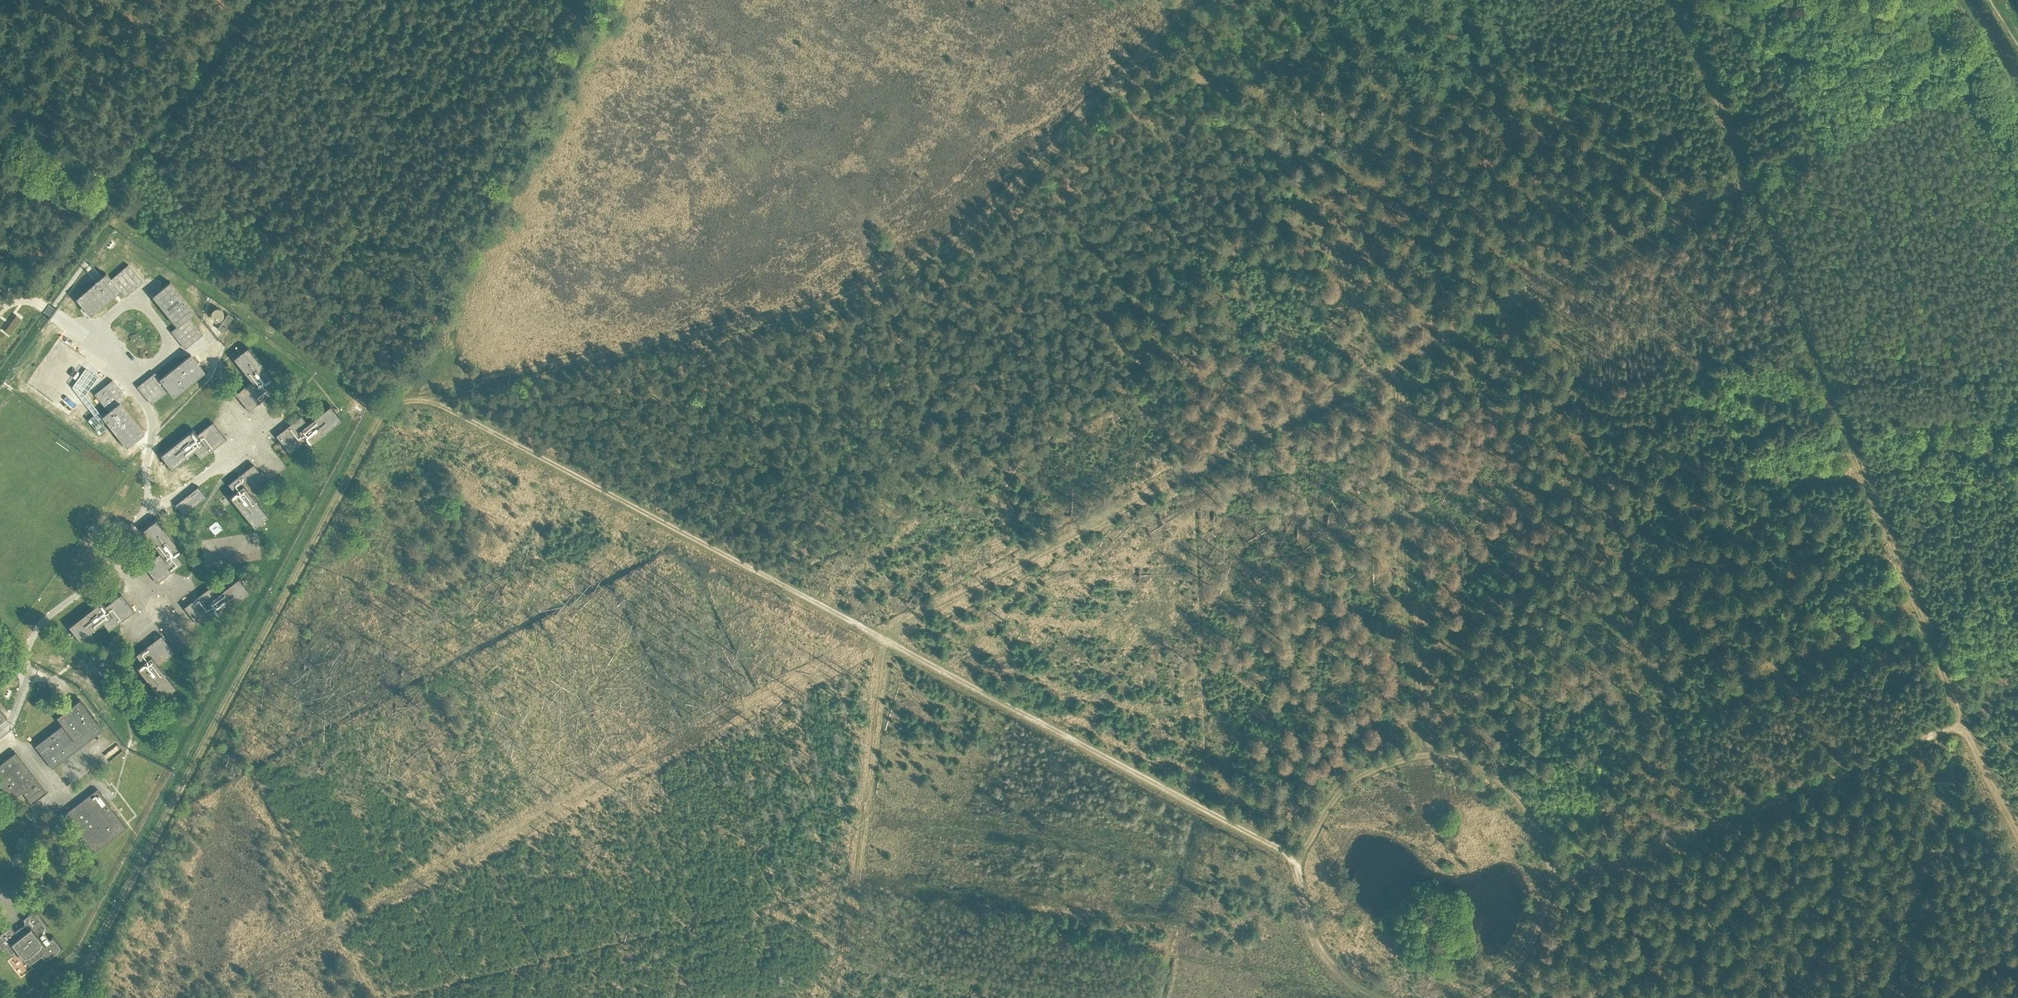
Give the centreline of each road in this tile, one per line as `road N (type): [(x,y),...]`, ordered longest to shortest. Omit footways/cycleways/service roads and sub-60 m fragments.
road 1 (track): [(1198,0),(998,202),(936,256),(869,292),(388,408),(70,997)]
road 2 (track): [(1422,754),(1347,785),(1299,858),(443,406),(414,400)]
road 3 (track): [(1681,0),(1963,720)]
road 4 (track): [(1472,997),(1519,963),(1552,878),(1536,825),(1512,790),(1463,760),(1422,754),(1392,364)]
road 5 (track): [(881,637),(329,921)]
road 6 (track): [(1392,364),(881,637)]
road 7 (track): [(1552,878),(1963,720)]
road 8 (track): [(1392,364),(1242,102),(1151,47)]
road 9 (track): [(1392,364),(1750,176)]
road 10 (track): [(881,637),(839,997)]
road 11 (track): [(1299,858),(1317,942),(1338,970),(1380,997)]
road 12 (track): [(1963,720),(2017,831)]
road 13 (track): [(2017,107),(1956,0)]

